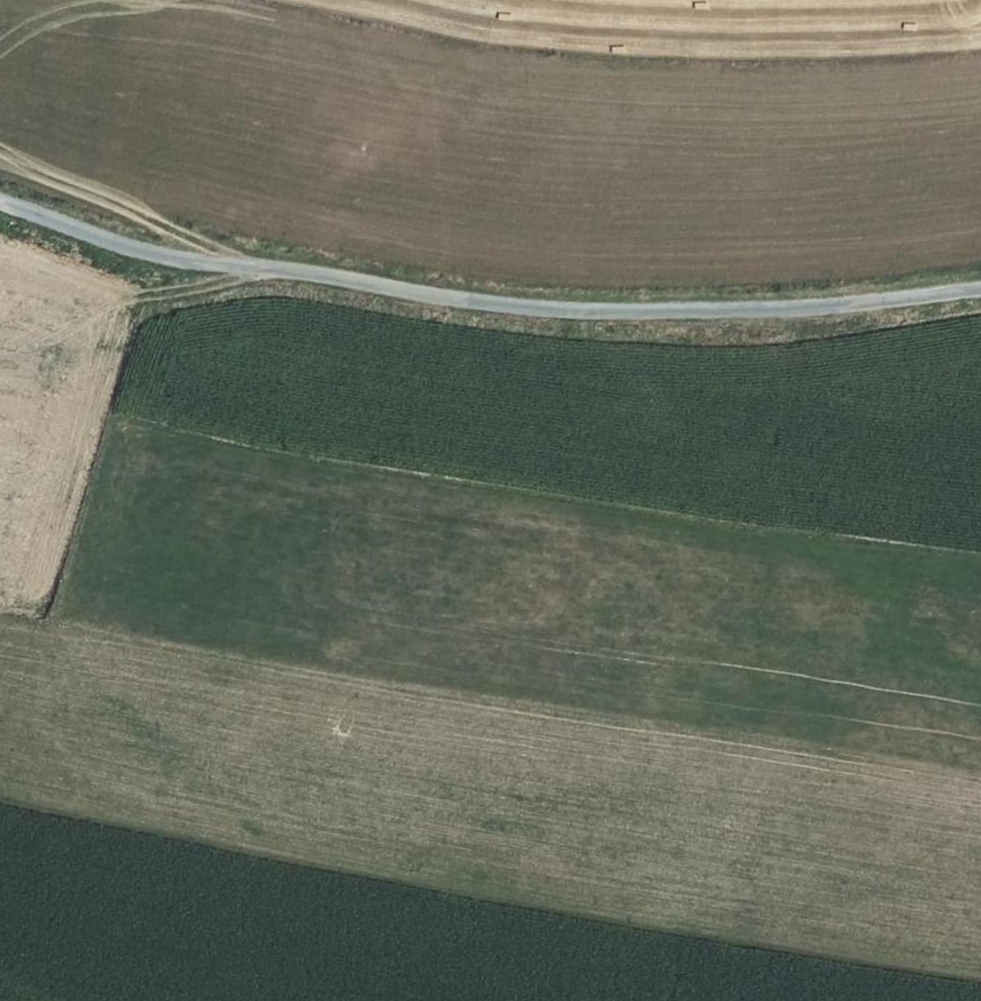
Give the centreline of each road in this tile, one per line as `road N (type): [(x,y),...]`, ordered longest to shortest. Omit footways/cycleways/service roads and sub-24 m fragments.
road 1 (unclassified): [(980,289),(828,308),(600,310),(152,256),(0,204)]

